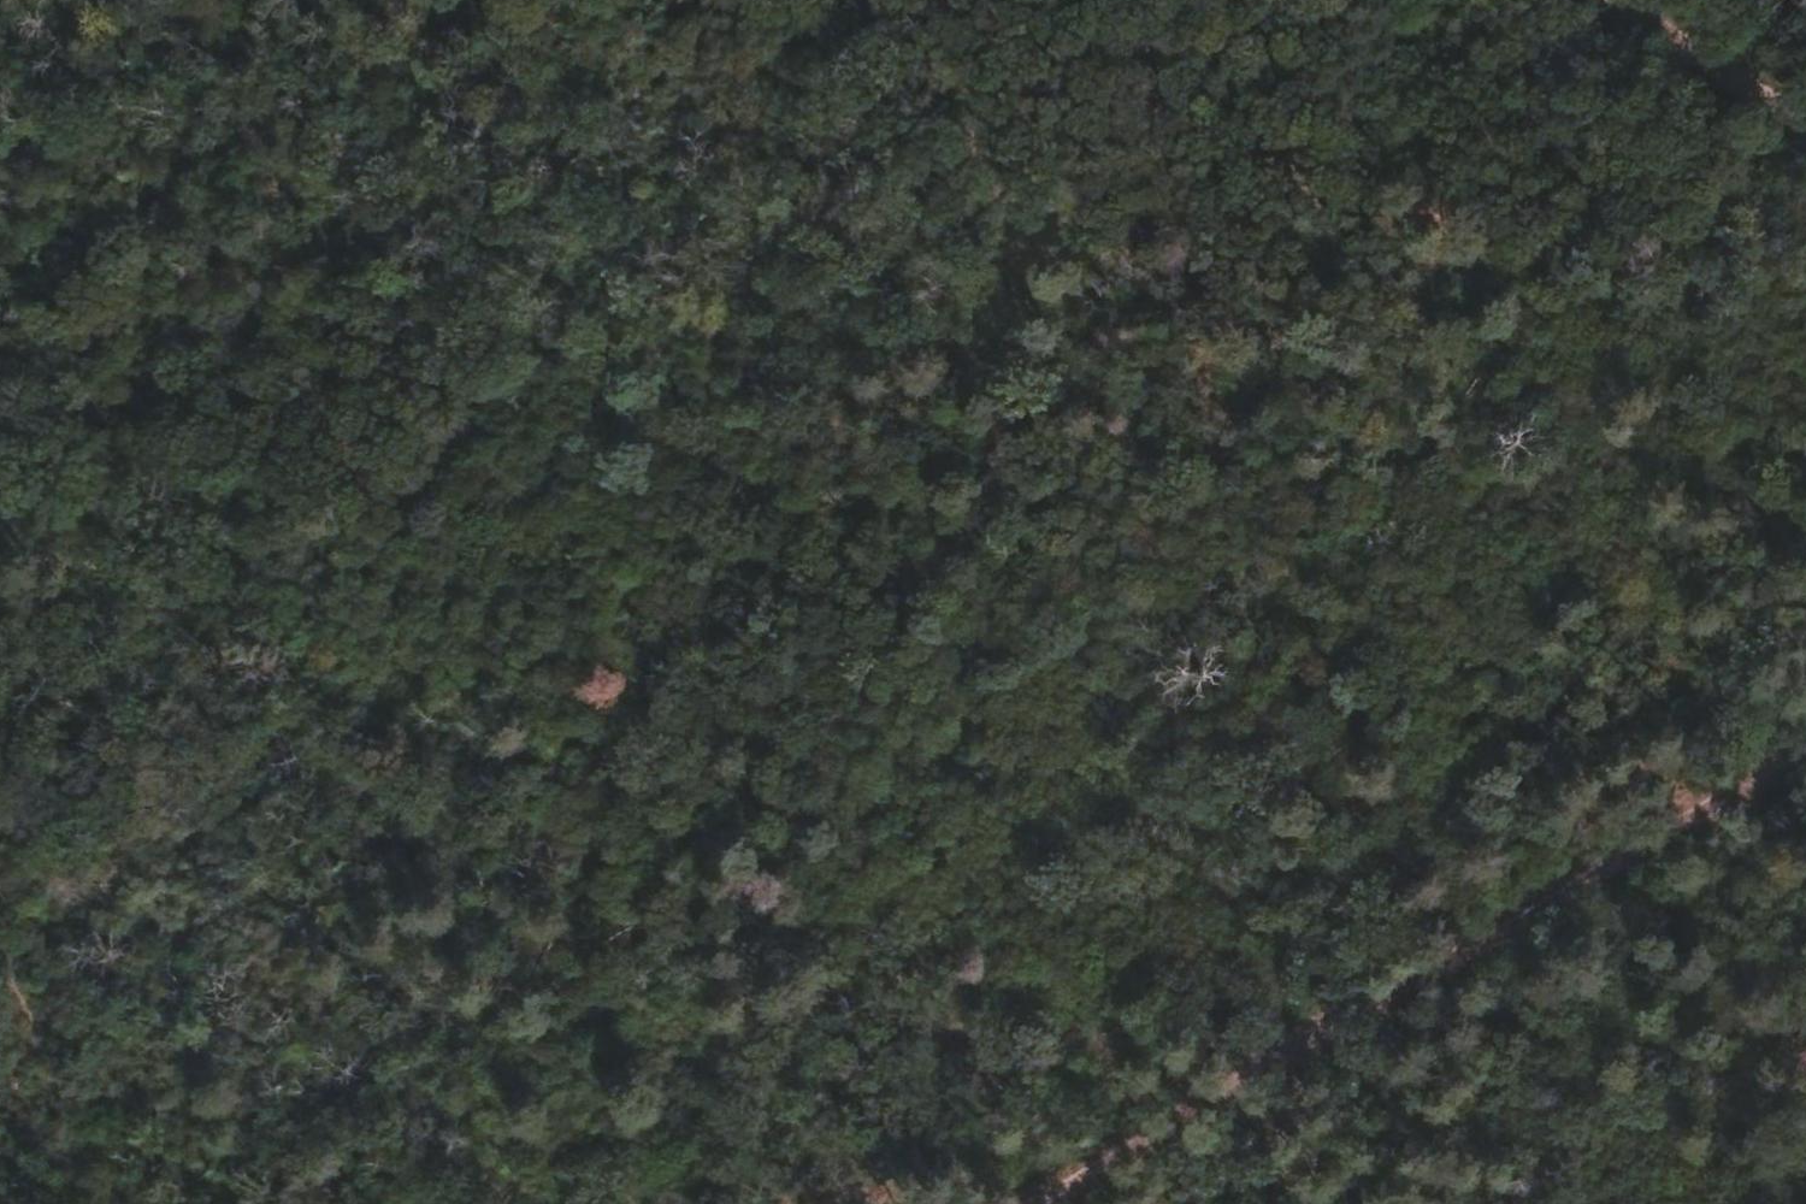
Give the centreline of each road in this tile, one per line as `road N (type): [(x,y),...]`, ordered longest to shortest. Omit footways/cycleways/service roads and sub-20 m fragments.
road 1 (track): [(1033,1203),(1805,678)]
road 2 (track): [(1614,0),(1805,141)]

